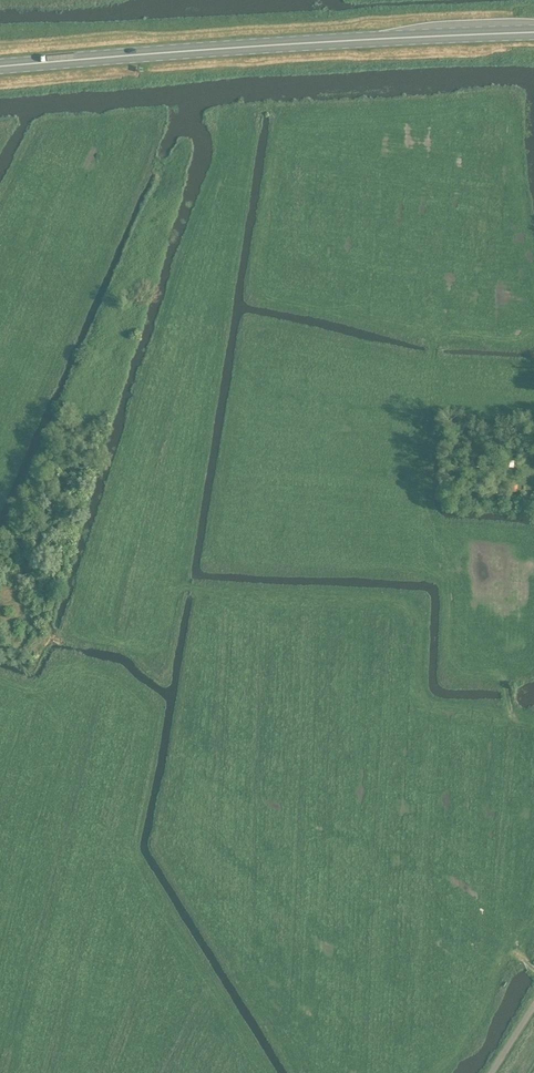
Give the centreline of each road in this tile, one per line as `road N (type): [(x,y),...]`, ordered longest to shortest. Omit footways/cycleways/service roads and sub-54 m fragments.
road 1 (primary): [(533,32),(0,66)]

